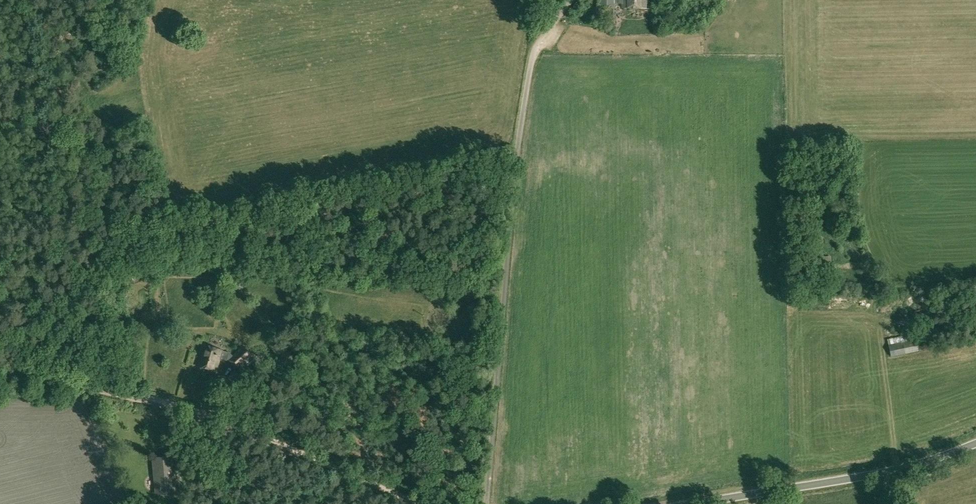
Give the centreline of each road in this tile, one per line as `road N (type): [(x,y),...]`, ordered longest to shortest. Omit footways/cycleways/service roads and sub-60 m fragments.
road 1 (track): [(0,369),(203,413),(413,503)]
road 2 (unclassified): [(684,503),(896,468),(975,440)]

